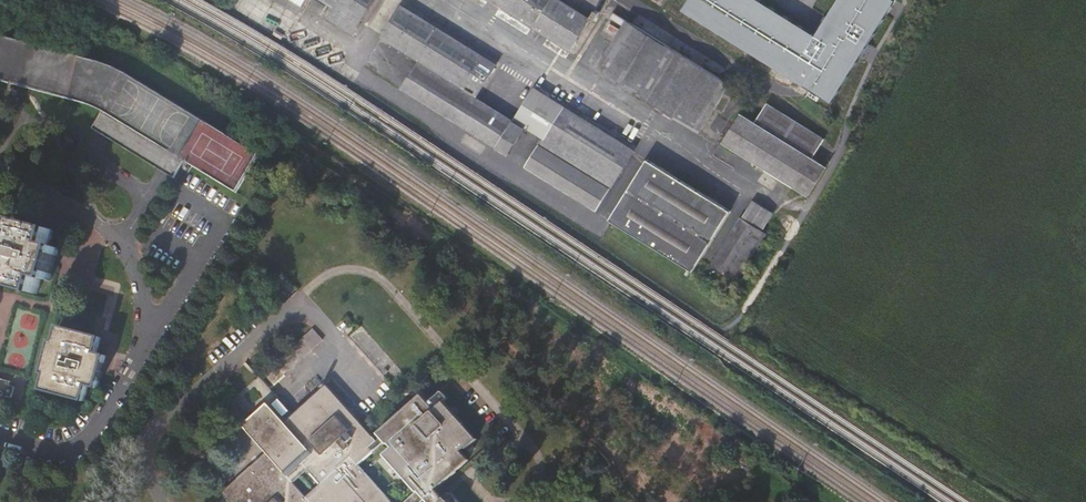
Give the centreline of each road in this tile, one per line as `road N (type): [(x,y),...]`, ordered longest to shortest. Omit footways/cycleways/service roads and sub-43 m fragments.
road 1 (residential): [(158,321),(90,434),(66,447),(0,434)]
road 2 (residential): [(191,194),(215,217),(158,321)]
road 3 (residential): [(0,173),(117,237)]

